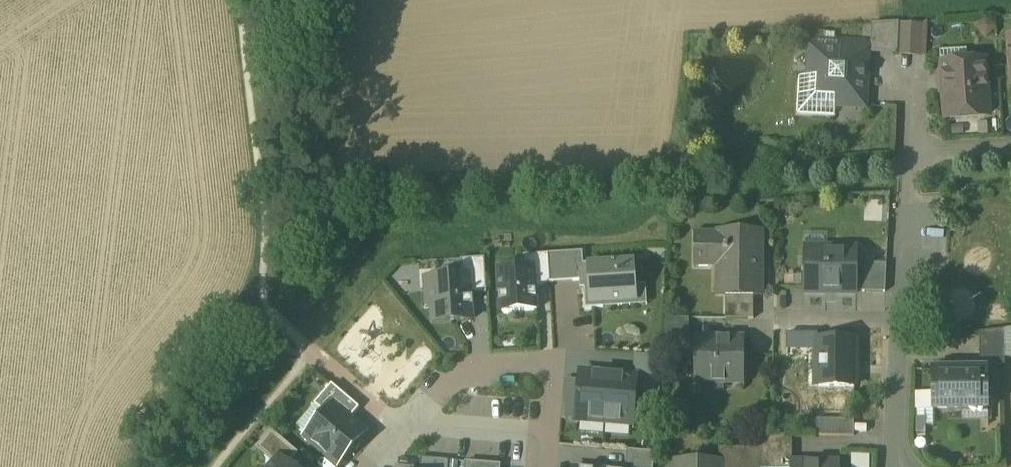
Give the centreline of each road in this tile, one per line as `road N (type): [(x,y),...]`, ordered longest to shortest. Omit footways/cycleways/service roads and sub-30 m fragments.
road 1 (residential): [(545,466),(551,389),(539,368),(524,364),(469,370),(442,384),(366,466)]
road 2 (residential): [(908,152),(893,466)]

